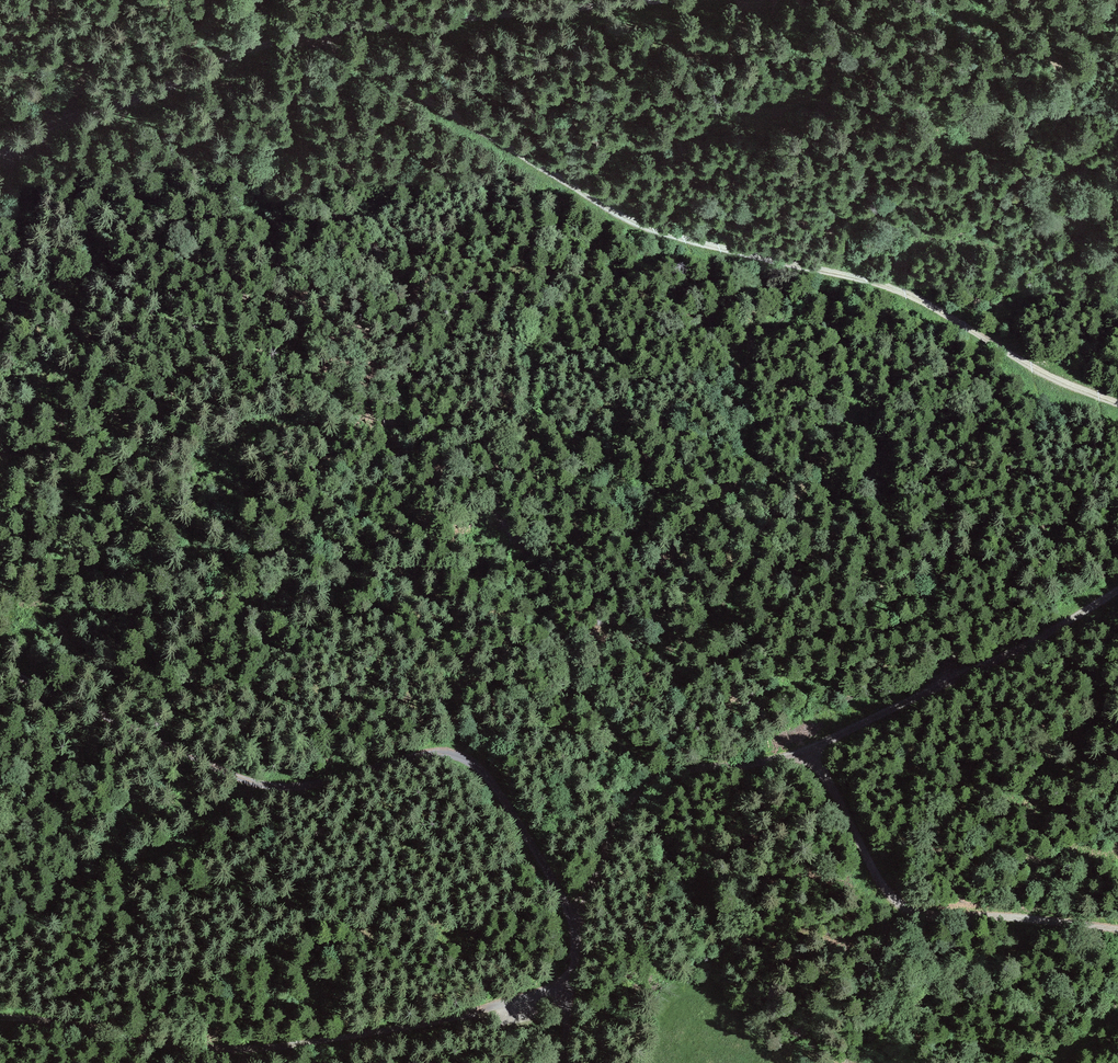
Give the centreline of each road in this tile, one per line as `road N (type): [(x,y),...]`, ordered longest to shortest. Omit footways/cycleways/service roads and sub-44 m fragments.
road 1 (track): [(1117,405),(1044,378),(910,299),(659,234),(312,38),(324,27),(627,0)]
road 2 (track): [(564,1062),(575,918),(478,771),(448,755),(409,759),(278,792),(225,777),(0,673)]
road 3 (track): [(575,918),(621,811),(662,777),(721,773),(811,749),(1018,650),(1117,592)]
road 4 (track): [(570,988),(342,1048),(232,1059),(93,1026),(0,1019)]
road 5 (track): [(811,749),(865,863),(903,910),(1117,930)]
road 6 (track): [(0,151),(262,47),(312,38)]

